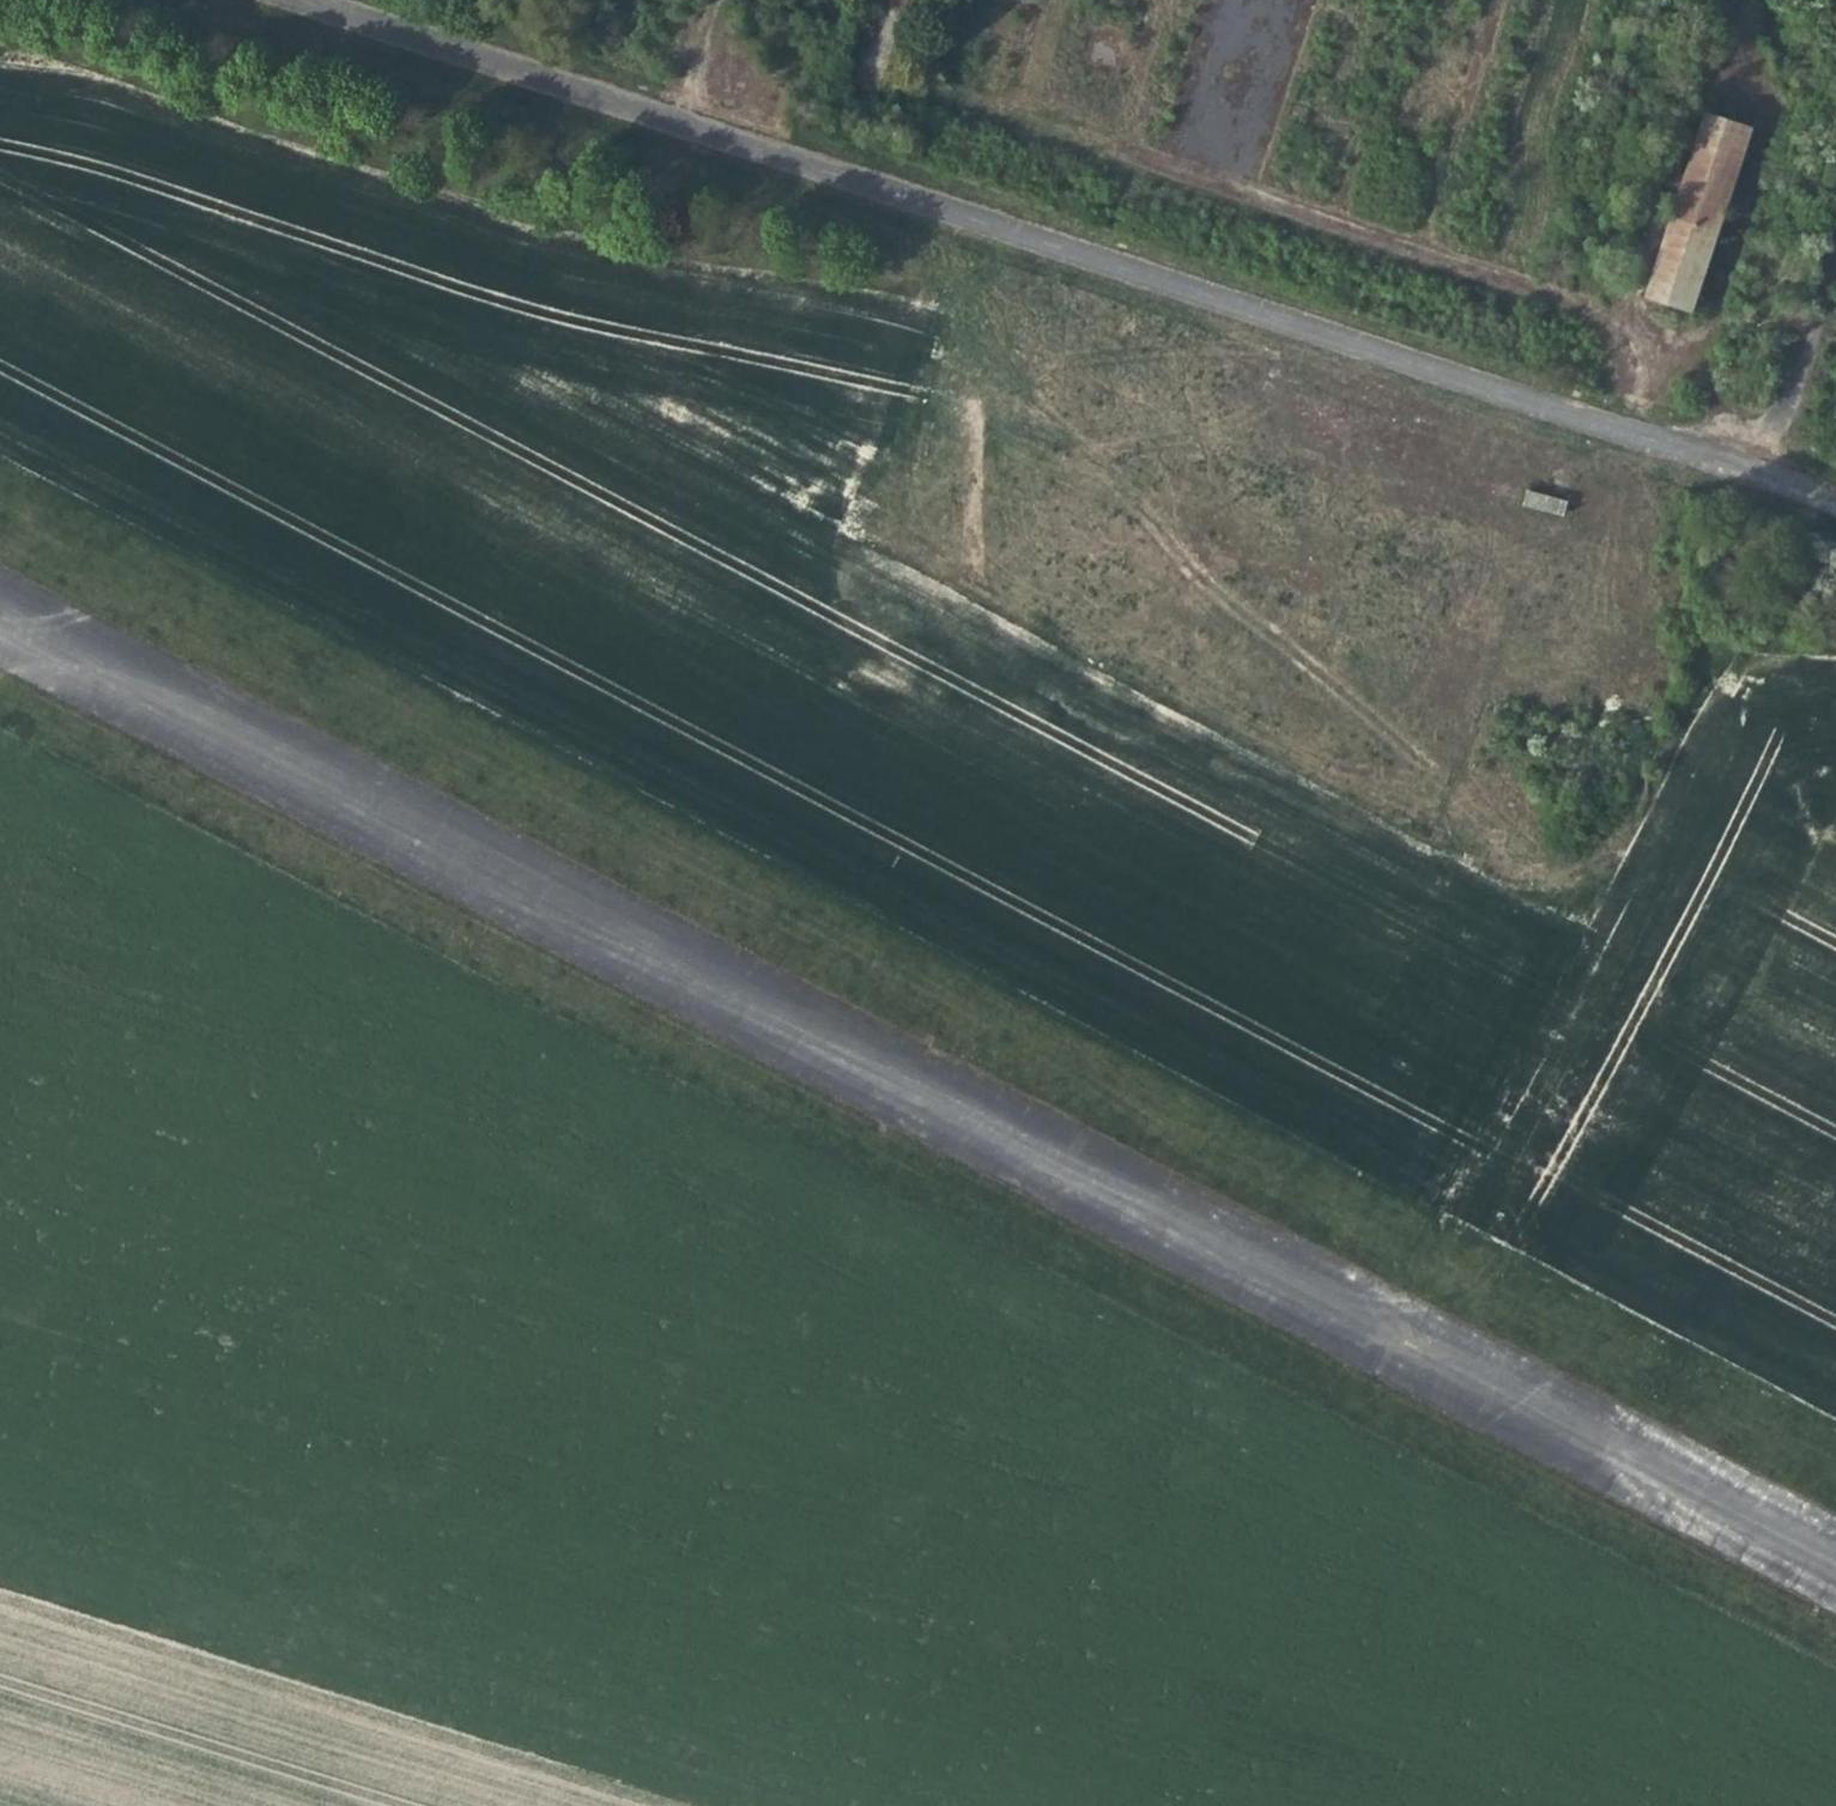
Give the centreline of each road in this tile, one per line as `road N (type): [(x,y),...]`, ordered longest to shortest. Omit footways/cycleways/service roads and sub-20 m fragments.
road 1 (track): [(1636,433),(1644,368),(1633,335),(1575,301),(1052,115),(1044,79),(1049,0)]
road 2 (track): [(1773,476),(1835,247)]

